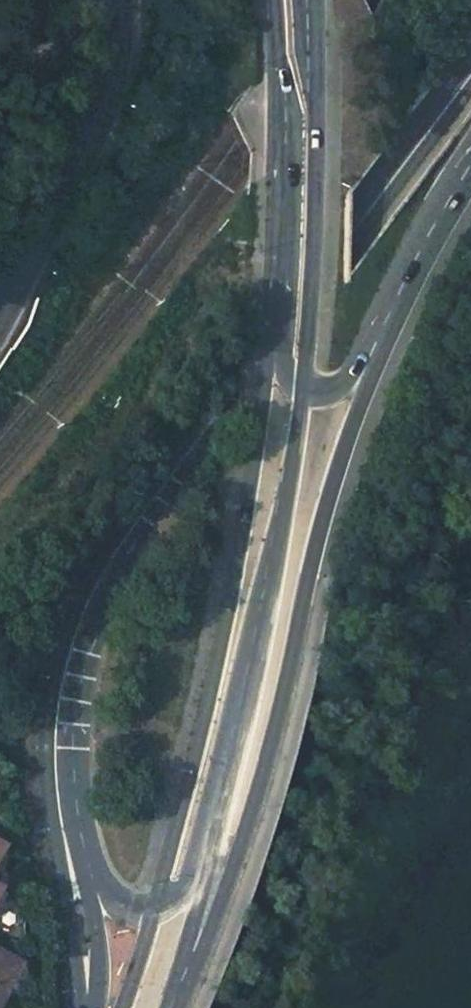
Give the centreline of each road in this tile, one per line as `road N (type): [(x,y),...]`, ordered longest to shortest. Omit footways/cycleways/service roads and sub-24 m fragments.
road 1 (primary): [(470,91),(119,573),(73,715),(75,789),(92,881)]
road 2 (primary): [(181,1007),(248,827),(327,506),(445,199)]
road 3 (tertiary): [(271,301),(237,574),(152,912)]
road 4 (tertiary): [(214,812),(269,592),(301,392)]
road 5 (tertiary): [(301,392),(312,224),(307,0)]
road 6 (tertiary): [(116,0),(103,100),(0,315)]
road 7 (tertiary): [(272,0),(271,301)]
road 8 (tertiary): [(301,392),(330,394),(350,382),(445,199)]
road 9 (tertiary): [(173,1007),(214,812)]
road 10 (primary): [(92,881),(98,986),(91,1007)]
road 11 (tertiary): [(152,912),(184,892),(214,812)]

